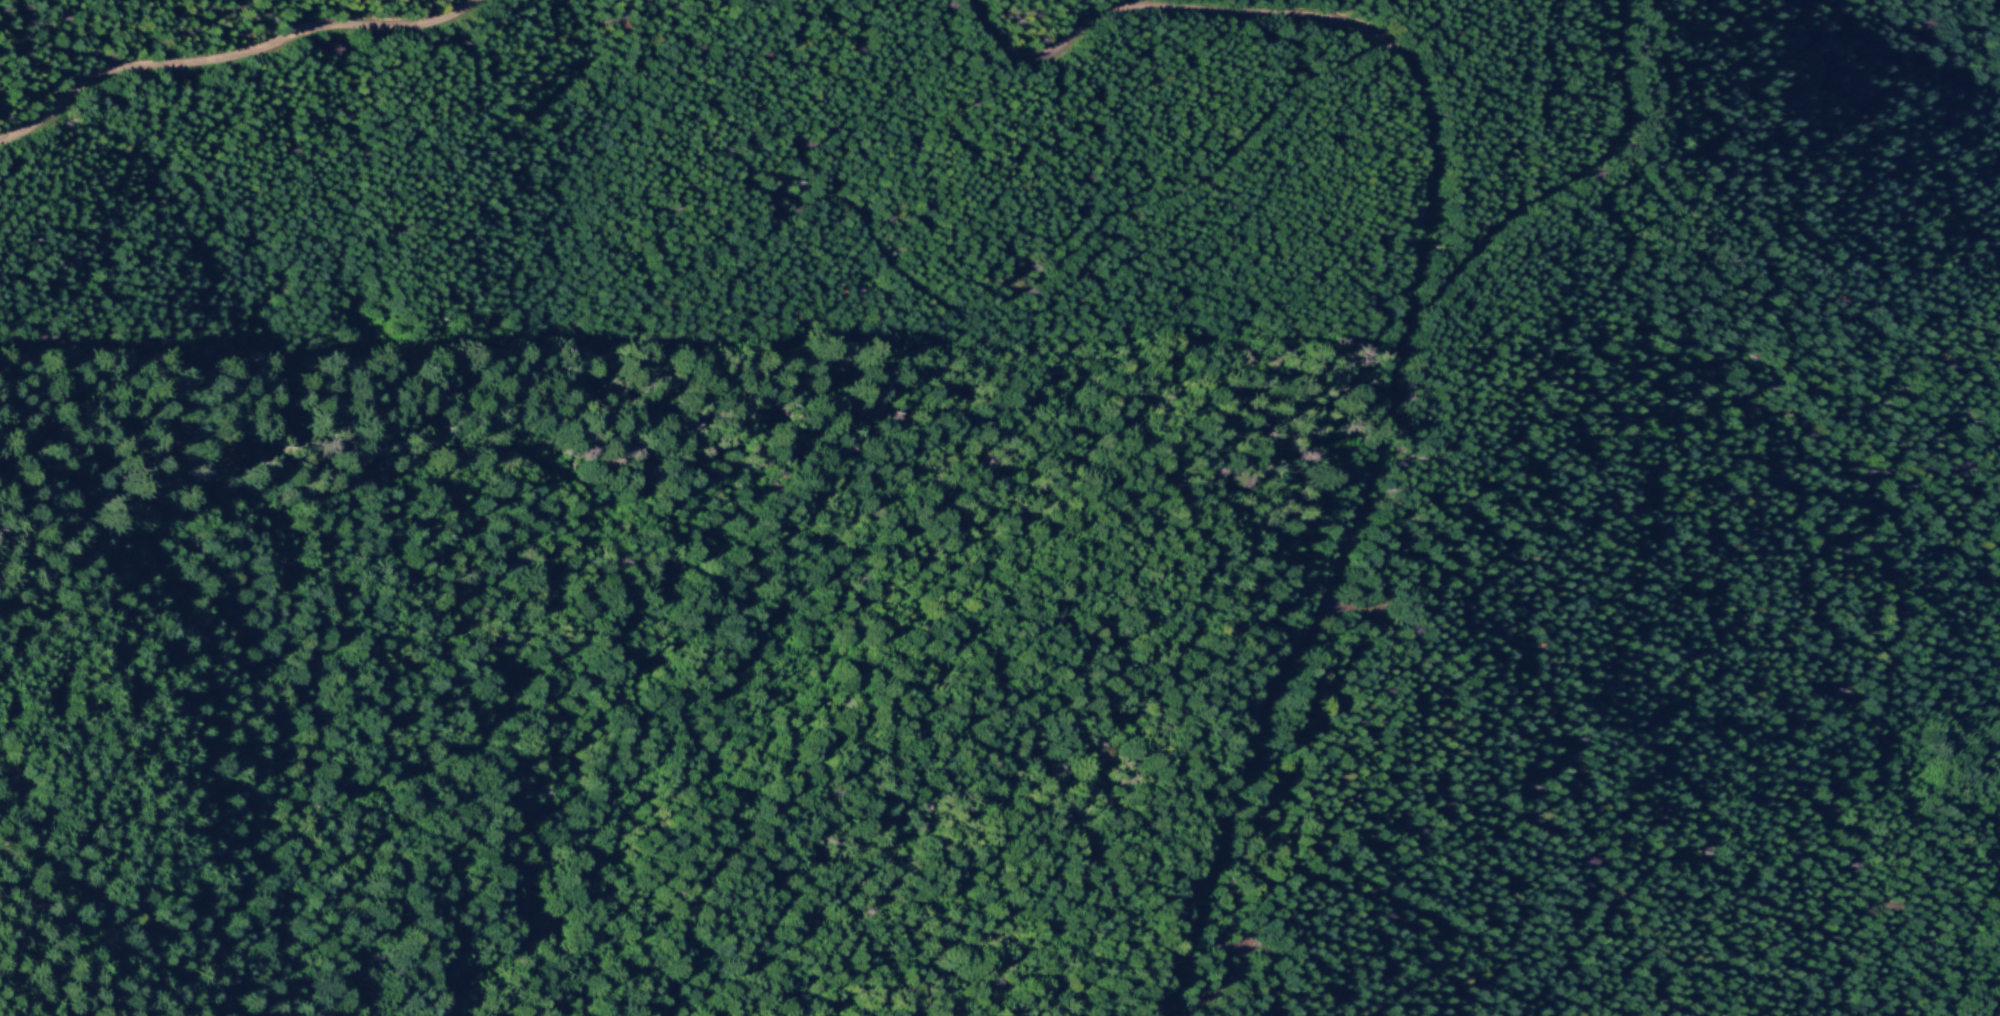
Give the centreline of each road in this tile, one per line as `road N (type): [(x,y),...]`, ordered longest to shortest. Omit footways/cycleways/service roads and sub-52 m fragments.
road 1 (residential): [(1147,1015),(1294,672),(1358,380),(1364,245),(1382,216),(1347,70),(1294,35),(1050,46),(949,0)]
road 2 (residential): [(468,0),(153,76),(0,125)]

